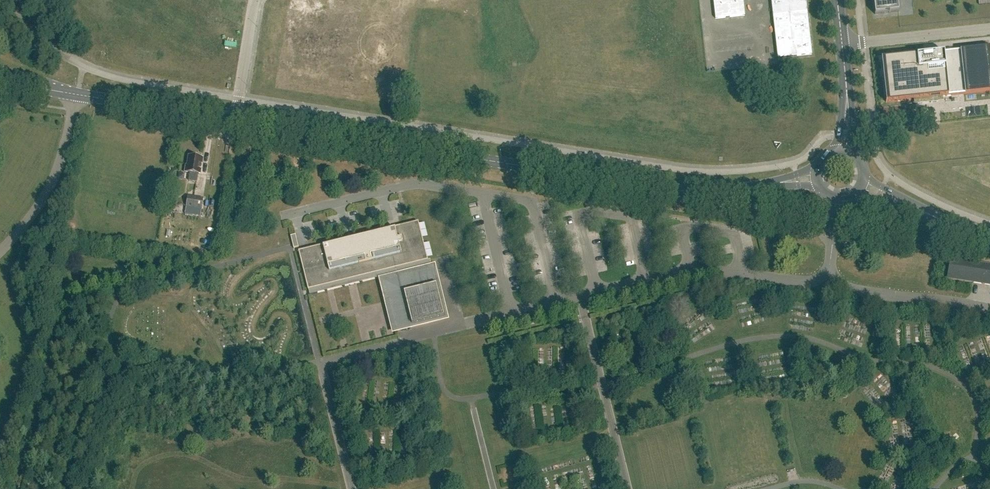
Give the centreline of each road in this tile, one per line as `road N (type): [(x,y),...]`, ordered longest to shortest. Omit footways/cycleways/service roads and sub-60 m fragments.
road 1 (unclassified): [(589,176),(234,121)]
road 2 (unclassified): [(234,121),(0,77)]
road 3 (unclassified): [(989,29),(844,43)]
road 4 (unclassified): [(234,121),(255,0)]

